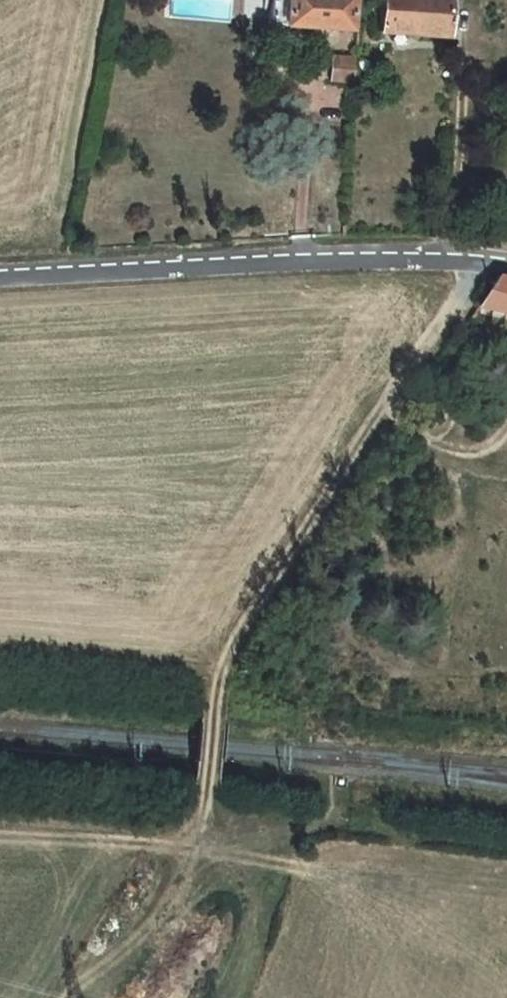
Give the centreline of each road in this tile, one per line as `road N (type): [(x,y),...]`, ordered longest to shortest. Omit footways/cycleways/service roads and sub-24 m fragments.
road 1 (track): [(476,258),(225,659),(196,849)]
road 2 (unclassified): [(0,273),(371,254),(506,263)]
road 3 (track): [(0,836),(266,859),(327,817)]

